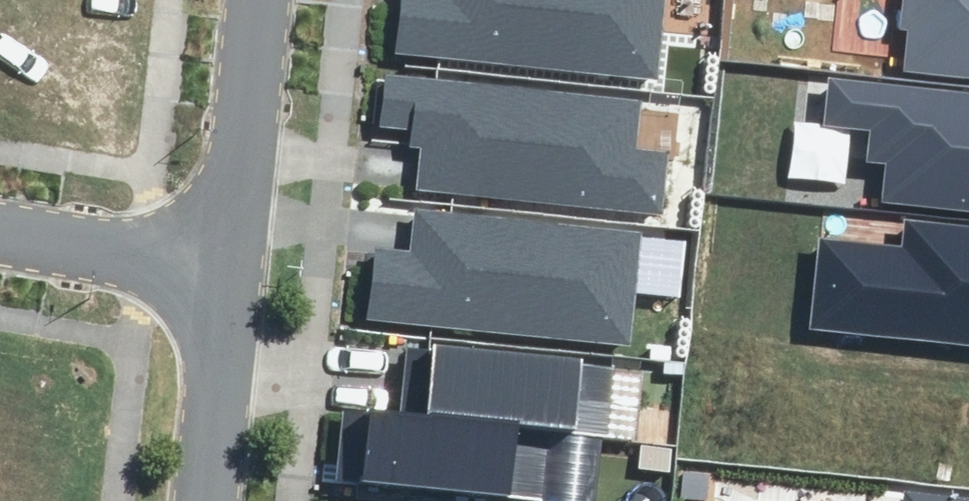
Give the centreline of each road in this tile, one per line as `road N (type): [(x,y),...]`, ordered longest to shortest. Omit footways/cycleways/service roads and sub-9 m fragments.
road 1 (residential): [(220,261),(245,0)]
road 2 (residential): [(199,500),(220,261)]
road 3 (residential): [(0,222),(220,261)]

